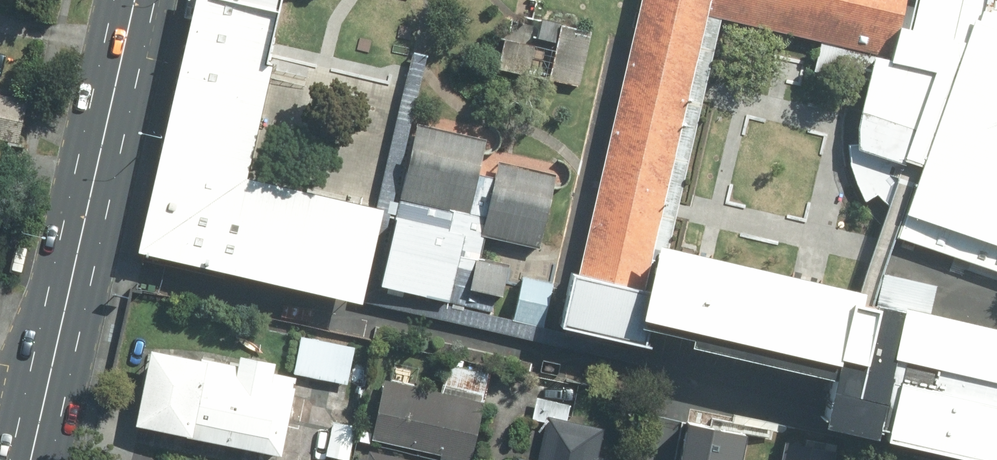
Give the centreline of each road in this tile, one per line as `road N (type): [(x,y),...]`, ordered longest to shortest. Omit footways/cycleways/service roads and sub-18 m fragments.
road 1 (primary): [(134,0),(28,459)]

